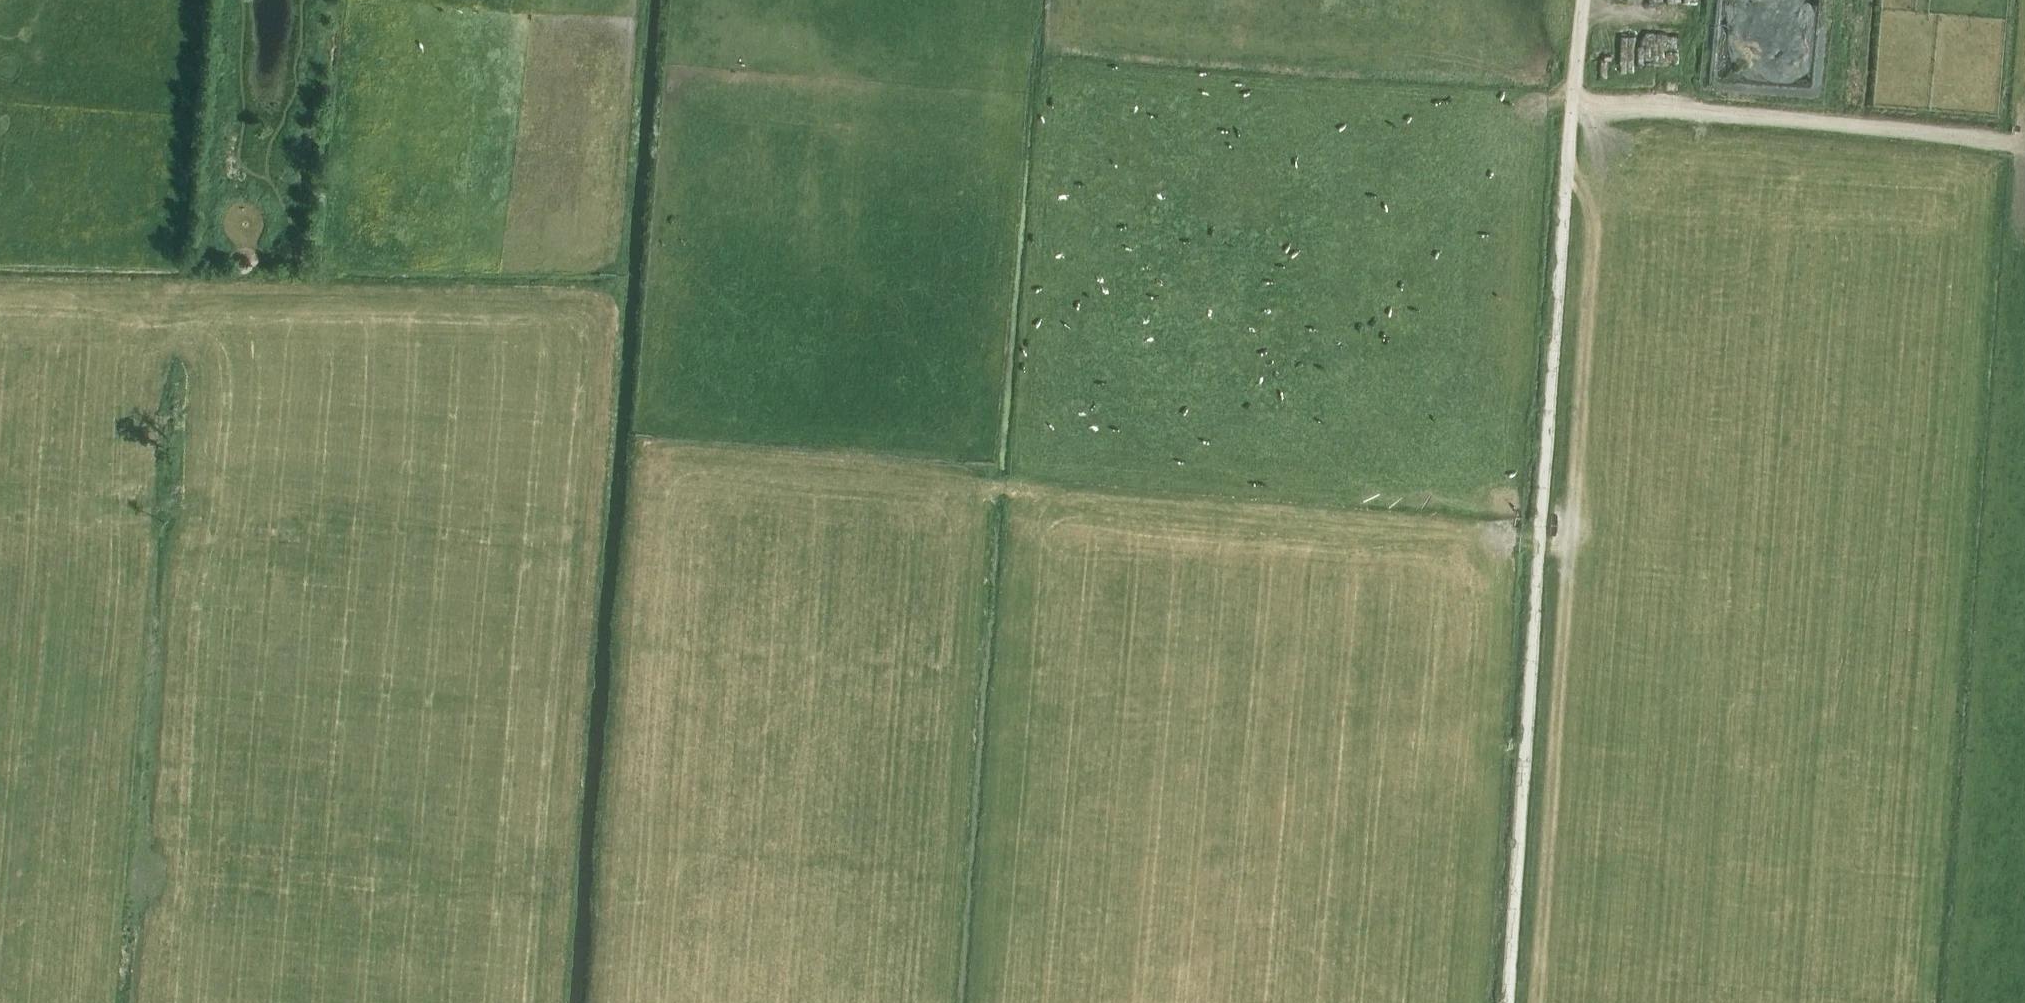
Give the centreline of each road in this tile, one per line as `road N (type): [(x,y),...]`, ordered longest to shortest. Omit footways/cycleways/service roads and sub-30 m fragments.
road 1 (track): [(1573,103),(1508,1002)]
road 2 (track): [(1573,103),(2016,143)]

